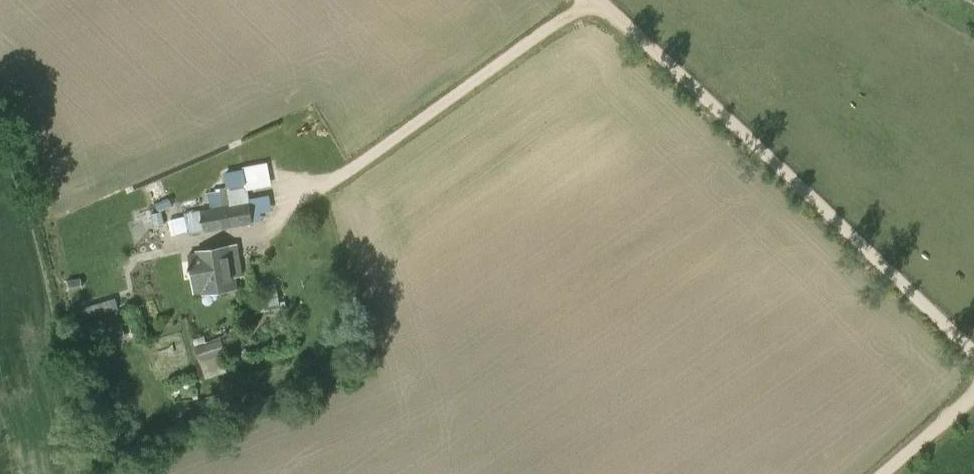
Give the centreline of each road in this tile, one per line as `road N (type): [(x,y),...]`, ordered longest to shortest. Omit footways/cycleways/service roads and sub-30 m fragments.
road 1 (track): [(973,353),(603,0)]

